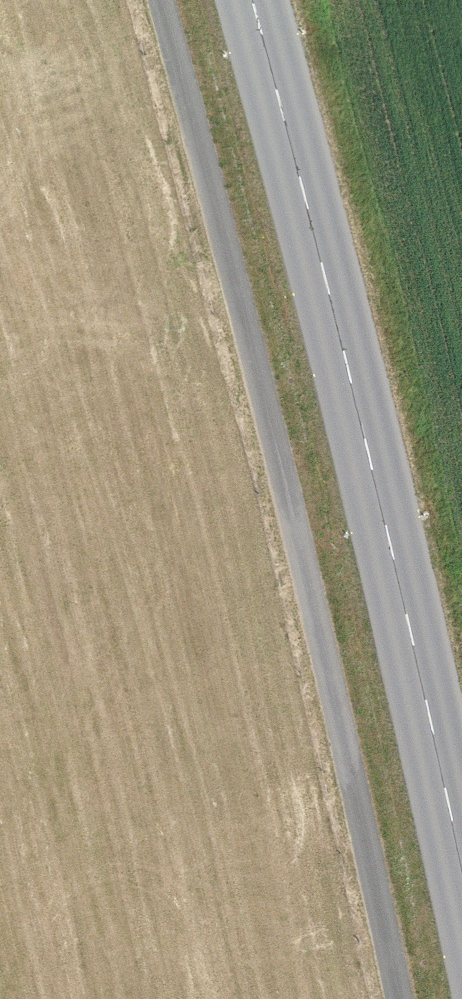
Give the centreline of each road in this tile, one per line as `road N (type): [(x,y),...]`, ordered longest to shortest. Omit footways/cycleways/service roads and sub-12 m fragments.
road 1 (track): [(163,0),(265,394),(403,998)]
road 2 (primary): [(252,0),(374,480),(461,879)]

